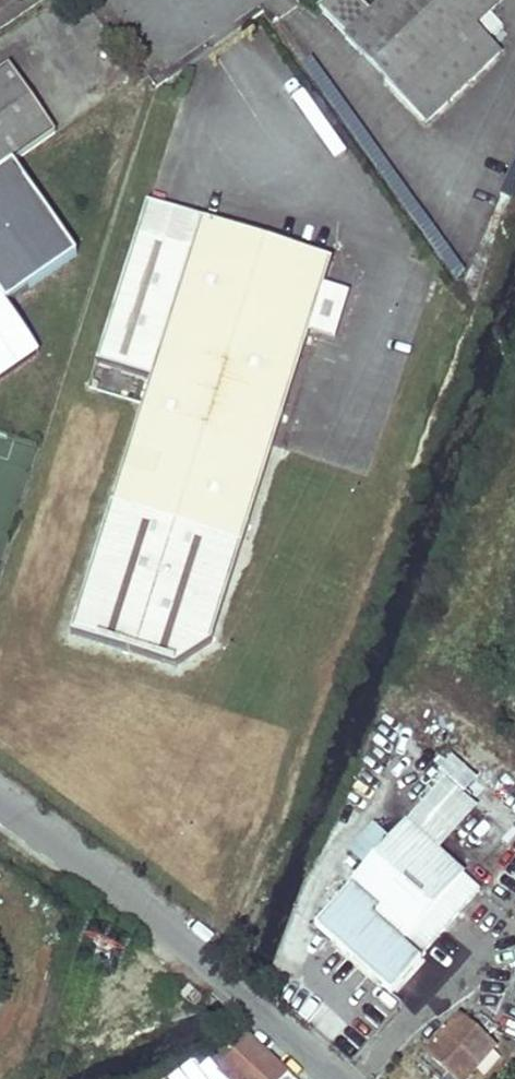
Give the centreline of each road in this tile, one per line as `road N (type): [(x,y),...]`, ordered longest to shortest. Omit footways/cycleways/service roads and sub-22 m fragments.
road 1 (residential): [(332,1078),(223,975),(0,803)]

